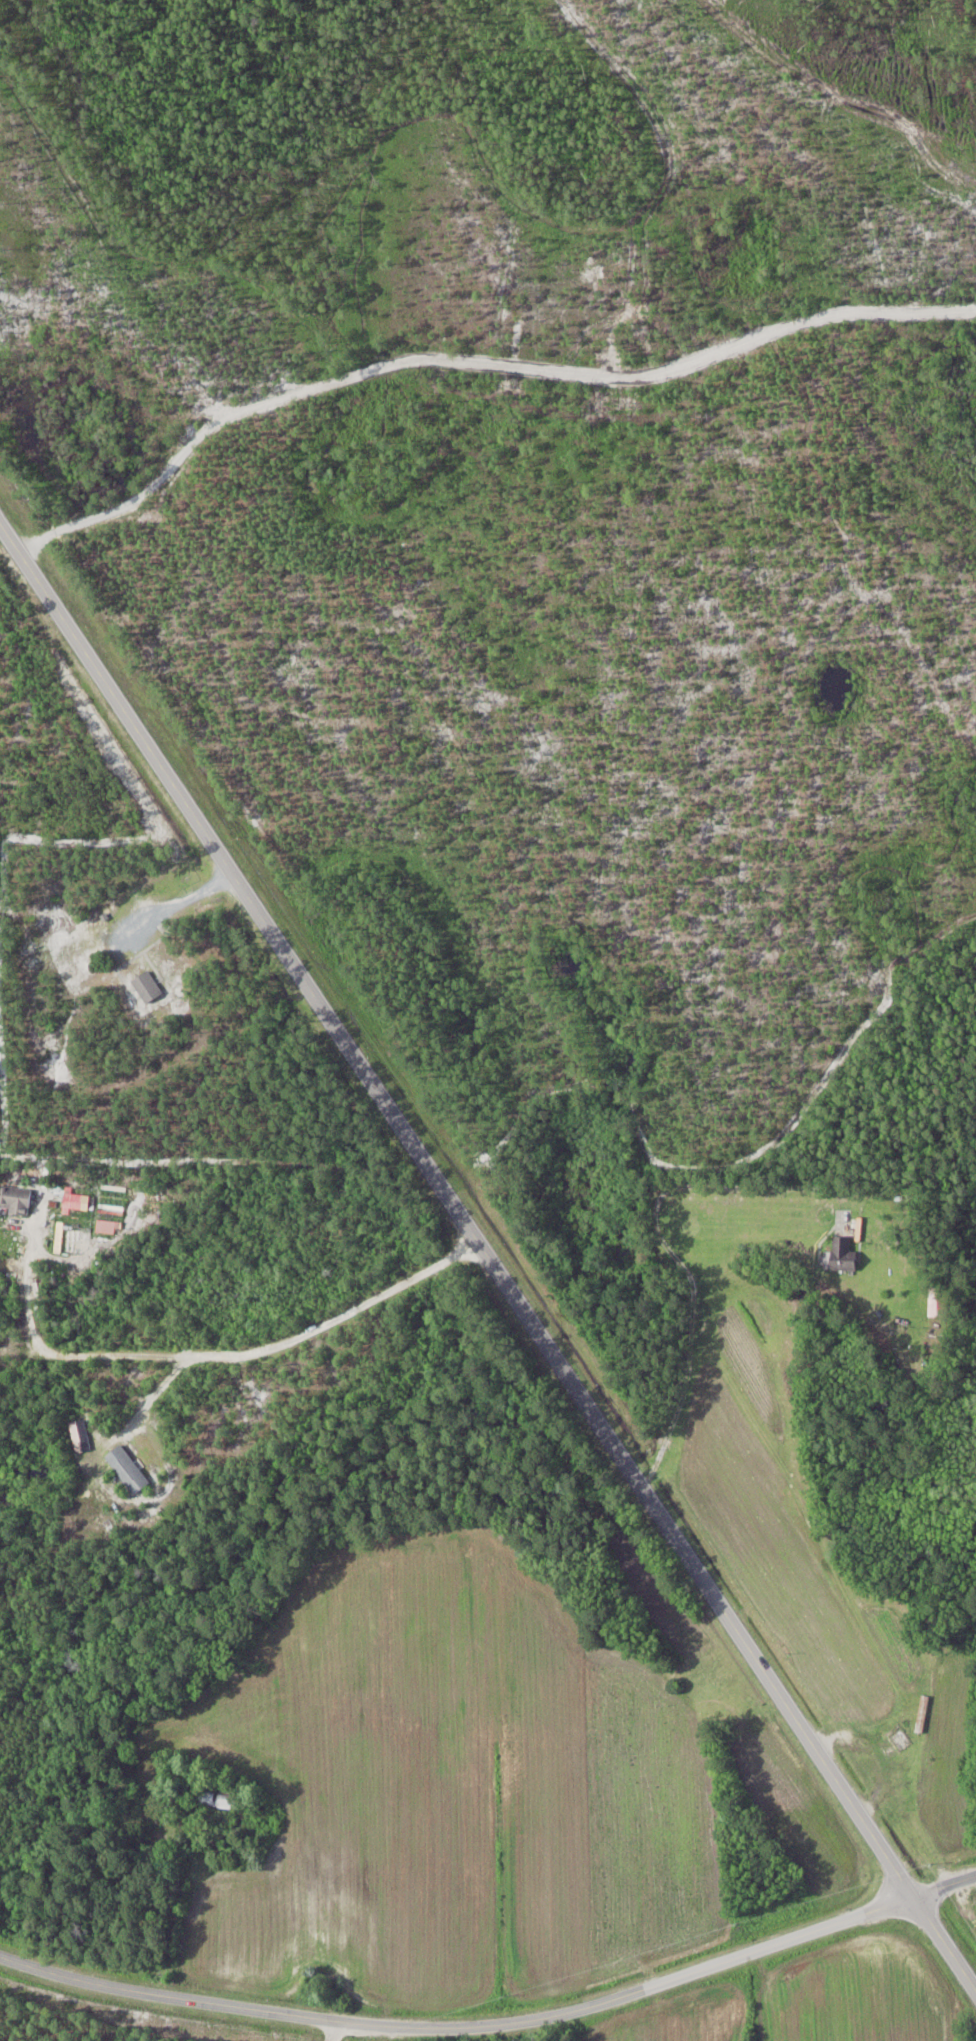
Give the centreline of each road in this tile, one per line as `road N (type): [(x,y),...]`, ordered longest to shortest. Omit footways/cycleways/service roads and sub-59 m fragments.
road 1 (secondary): [(975,1994),(0,524)]
road 2 (residential): [(910,1895),(619,1991),(416,2027),(232,2007),(0,1952)]

